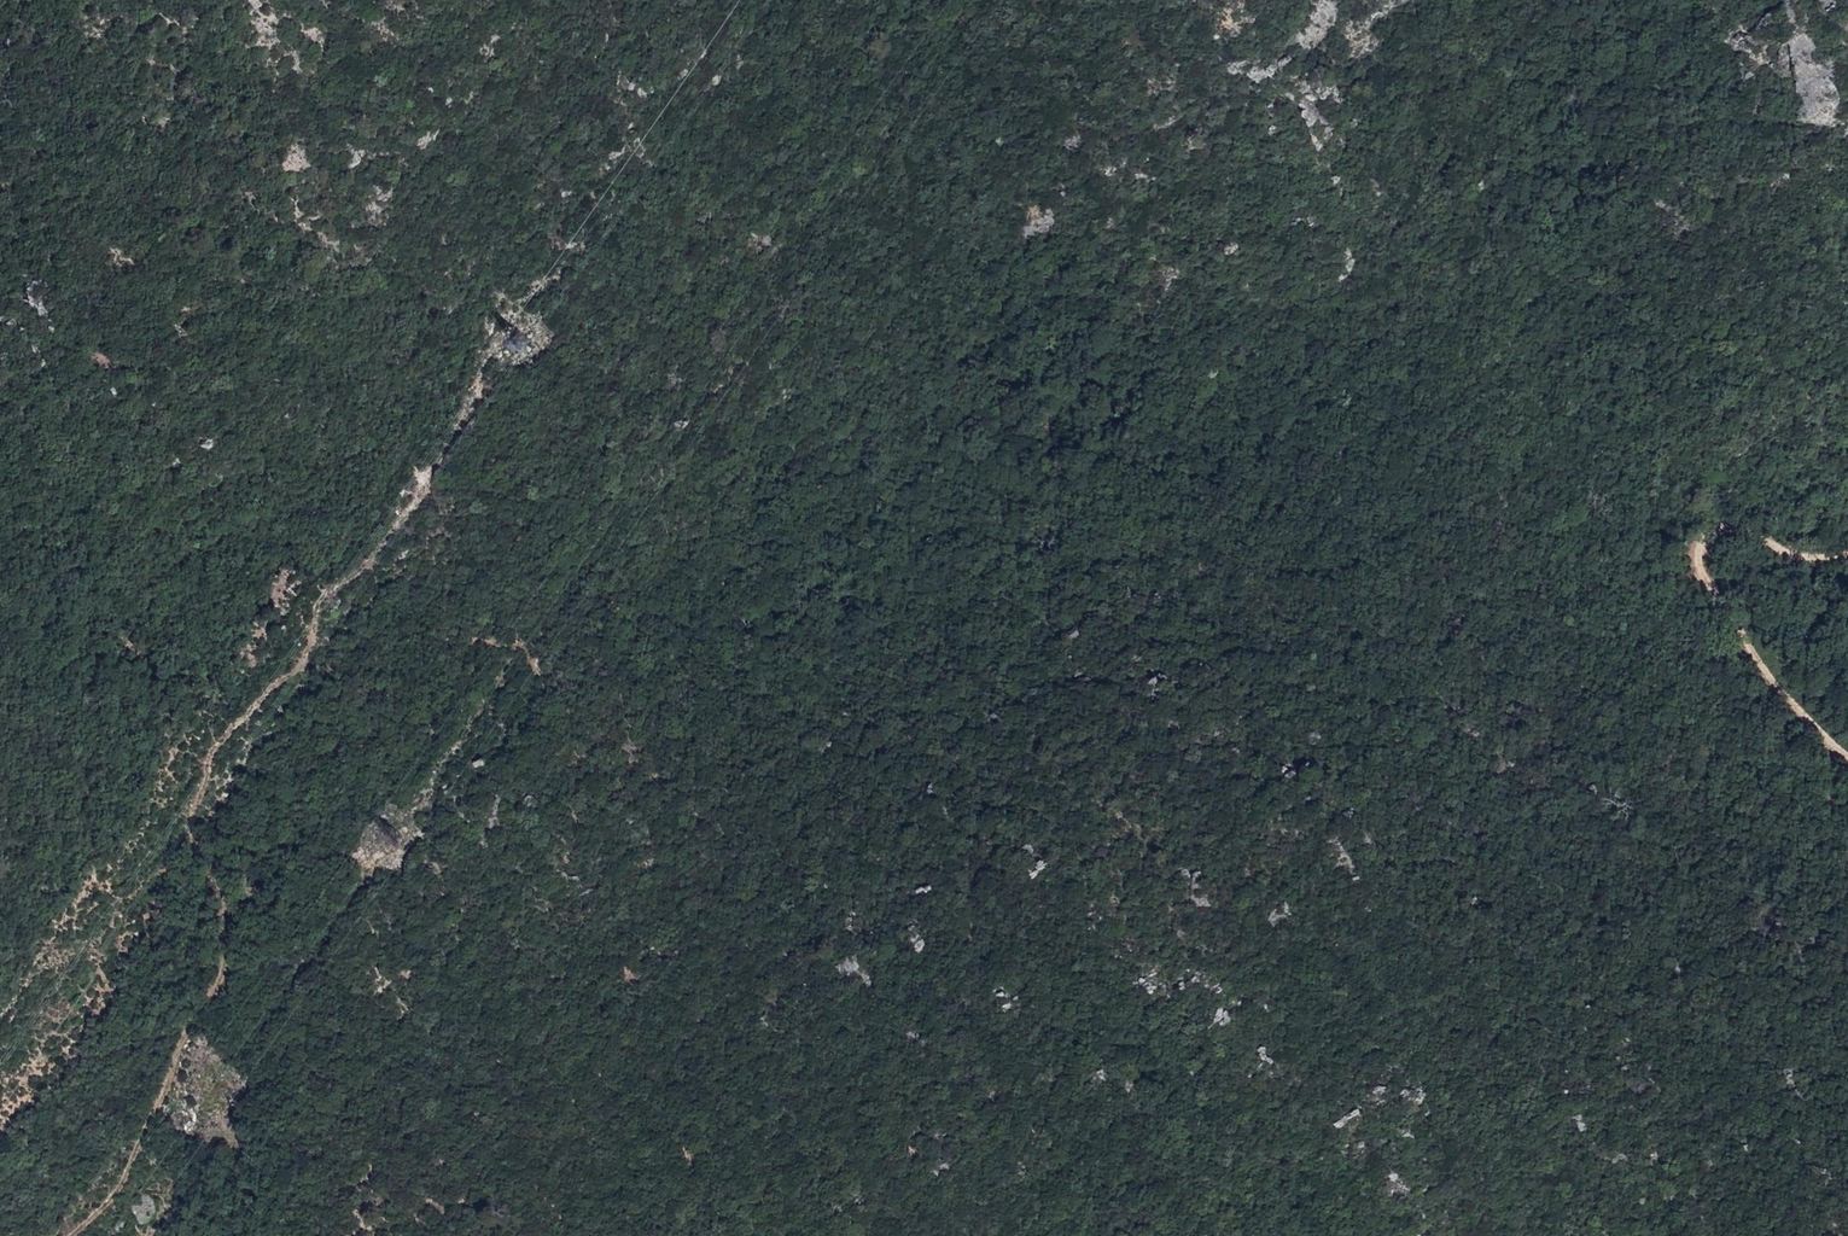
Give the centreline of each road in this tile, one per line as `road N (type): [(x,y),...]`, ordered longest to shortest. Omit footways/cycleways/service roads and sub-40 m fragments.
road 1 (track): [(386,827),(343,809),(326,836),(290,842),(273,861),(261,898),(231,920),(226,992),(134,1184),(76,1235)]
road 2 (track): [(1847,554),(1800,555),(1718,531),(1699,541),(1697,565),(1783,695),(1847,755)]

